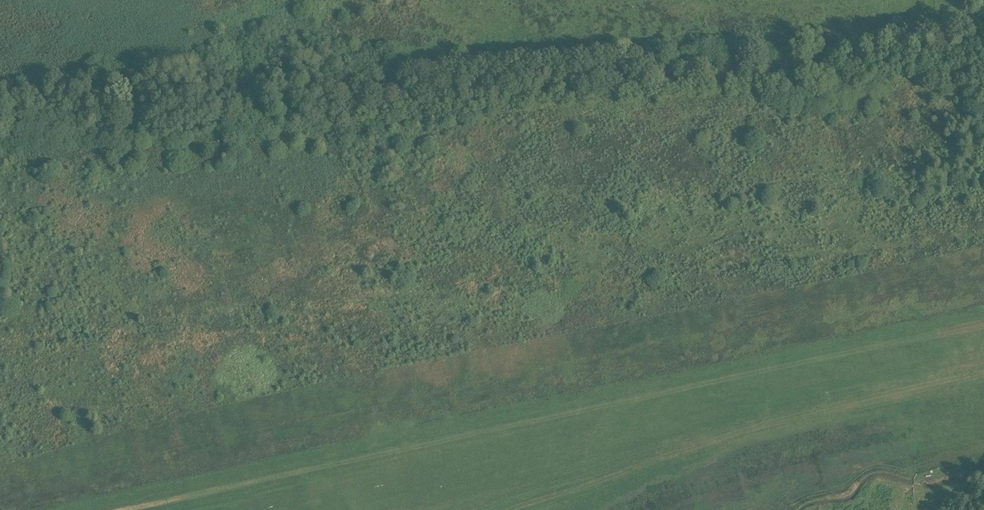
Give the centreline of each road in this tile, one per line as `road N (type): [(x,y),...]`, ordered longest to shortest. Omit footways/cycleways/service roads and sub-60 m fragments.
road 1 (track): [(983,325),(131,509)]

